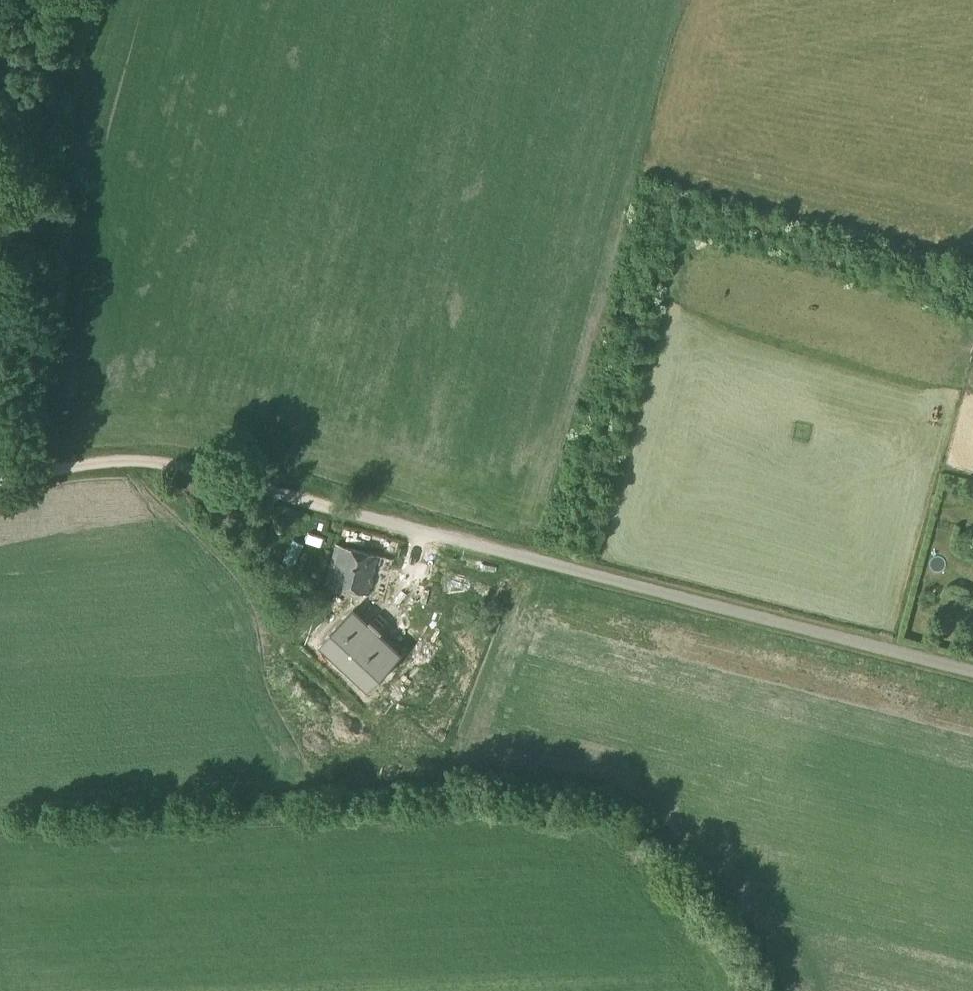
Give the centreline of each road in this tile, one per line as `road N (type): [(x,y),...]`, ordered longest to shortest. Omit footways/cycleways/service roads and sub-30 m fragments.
road 1 (unclassified): [(972,673),(198,472)]
road 2 (track): [(198,472),(117,461),(0,479)]

